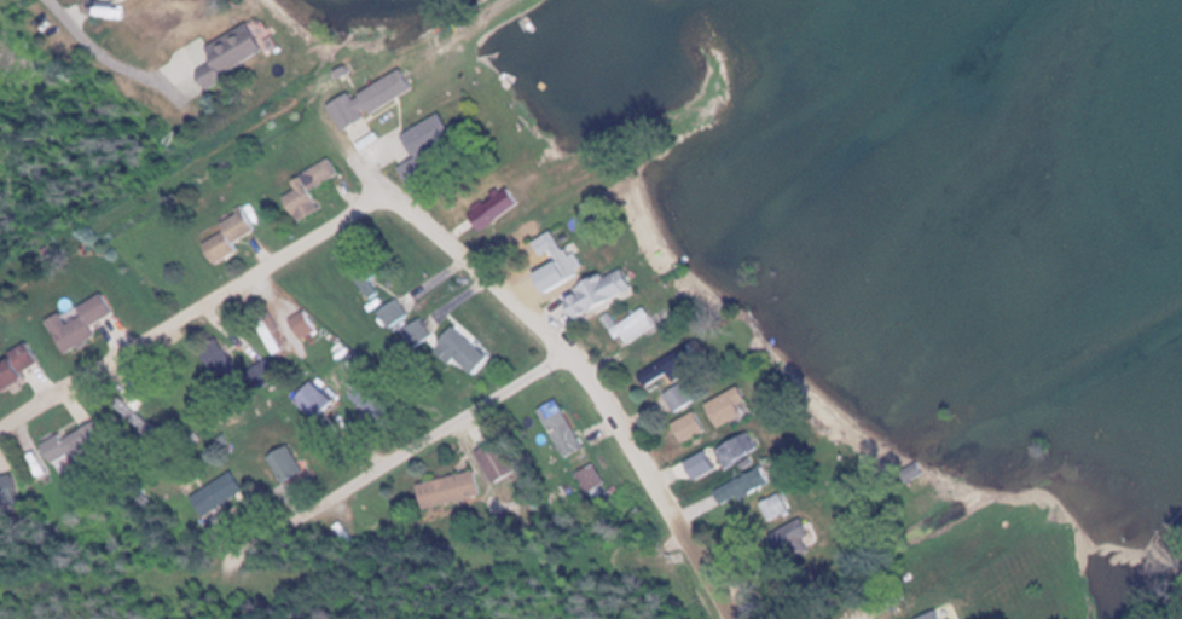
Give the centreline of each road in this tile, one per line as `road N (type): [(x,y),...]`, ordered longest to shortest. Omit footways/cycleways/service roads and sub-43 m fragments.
road 1 (residential): [(358,158),(393,201),(434,224),(572,352),(667,497),(734,618)]
road 2 (residential): [(1181,525),(694,551)]
road 3 (residential): [(393,201),(365,204),(6,421)]
road 4 (residential): [(292,505),(572,352)]
road 5 (residential): [(46,0),(89,46),(147,80),(178,87)]

